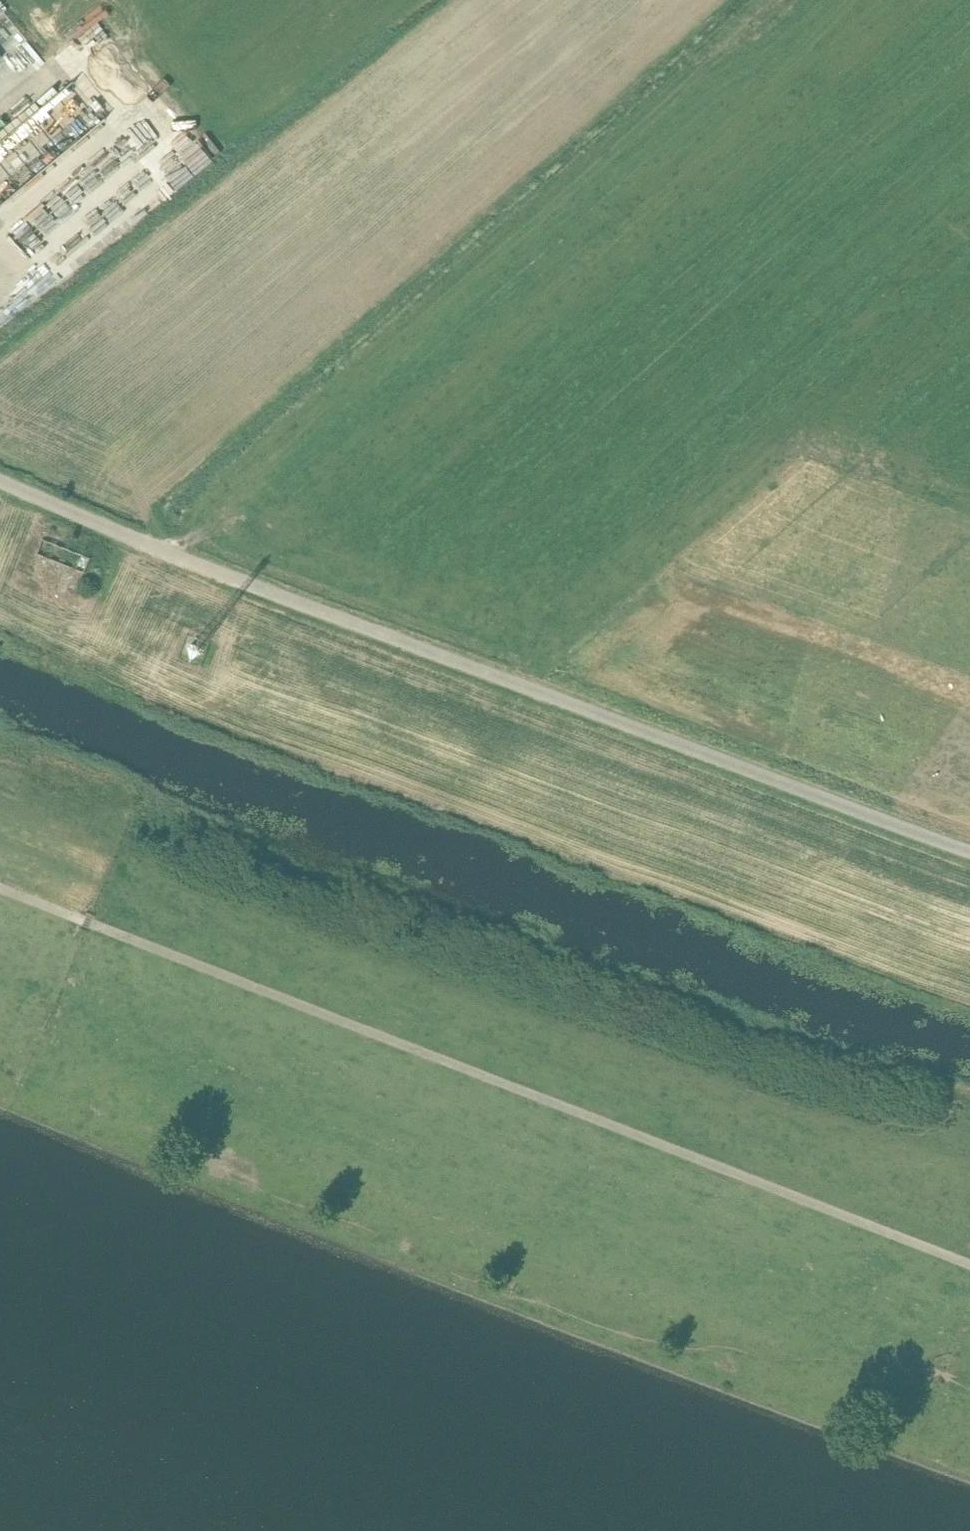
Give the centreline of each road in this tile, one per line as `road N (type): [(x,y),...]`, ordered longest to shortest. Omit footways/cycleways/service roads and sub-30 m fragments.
road 1 (tertiary): [(969,853),(227,576),(0,479)]

